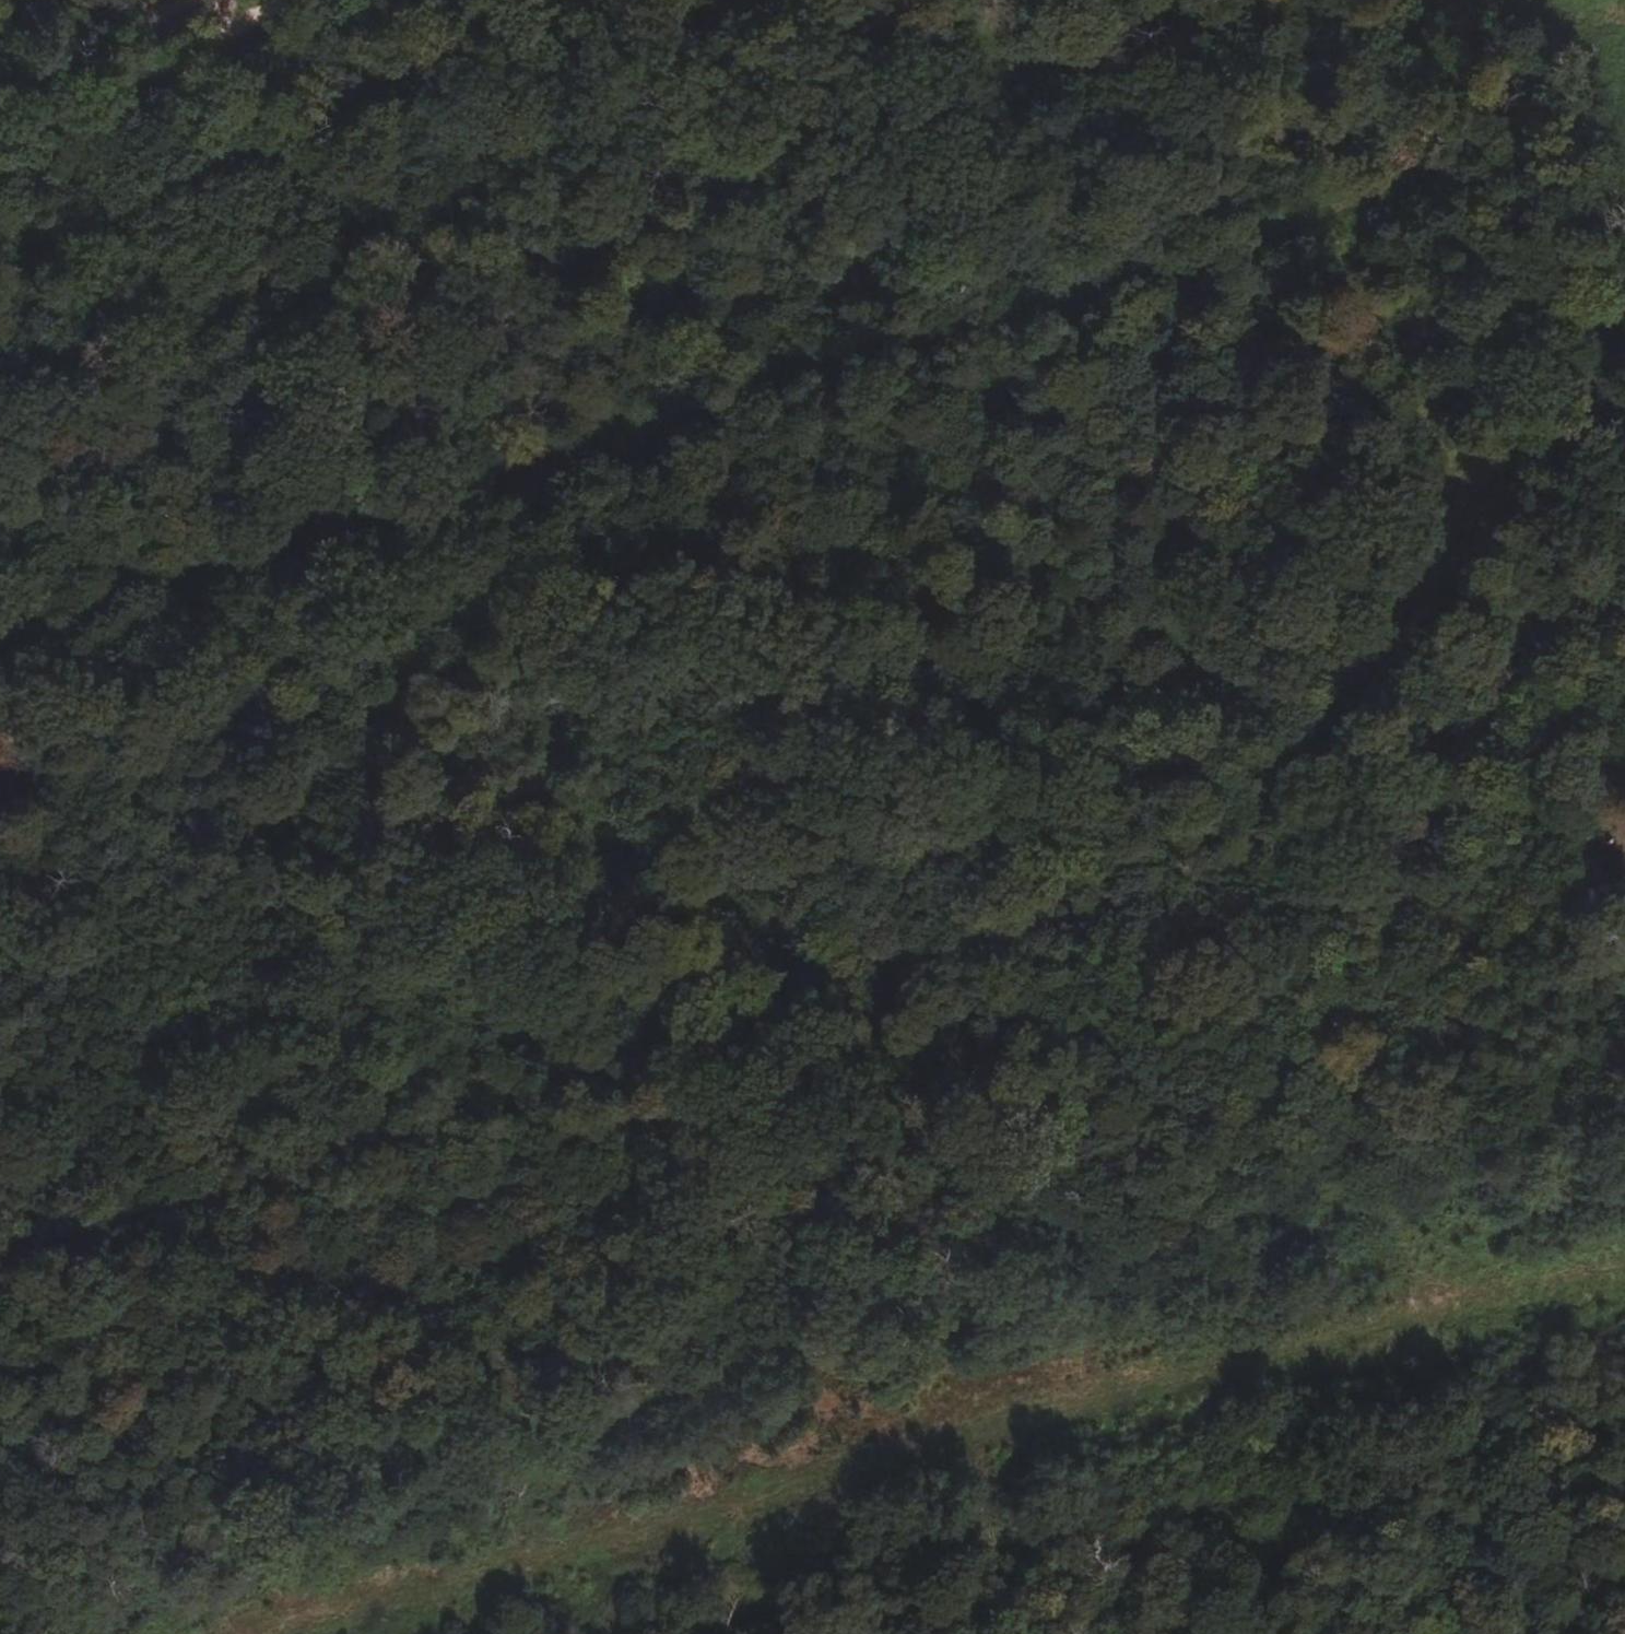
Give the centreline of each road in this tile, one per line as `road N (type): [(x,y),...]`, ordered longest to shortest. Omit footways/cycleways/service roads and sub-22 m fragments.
road 1 (track): [(271,1633),(1185,1370),(1624,1257)]
road 2 (track): [(308,0),(0,152)]

